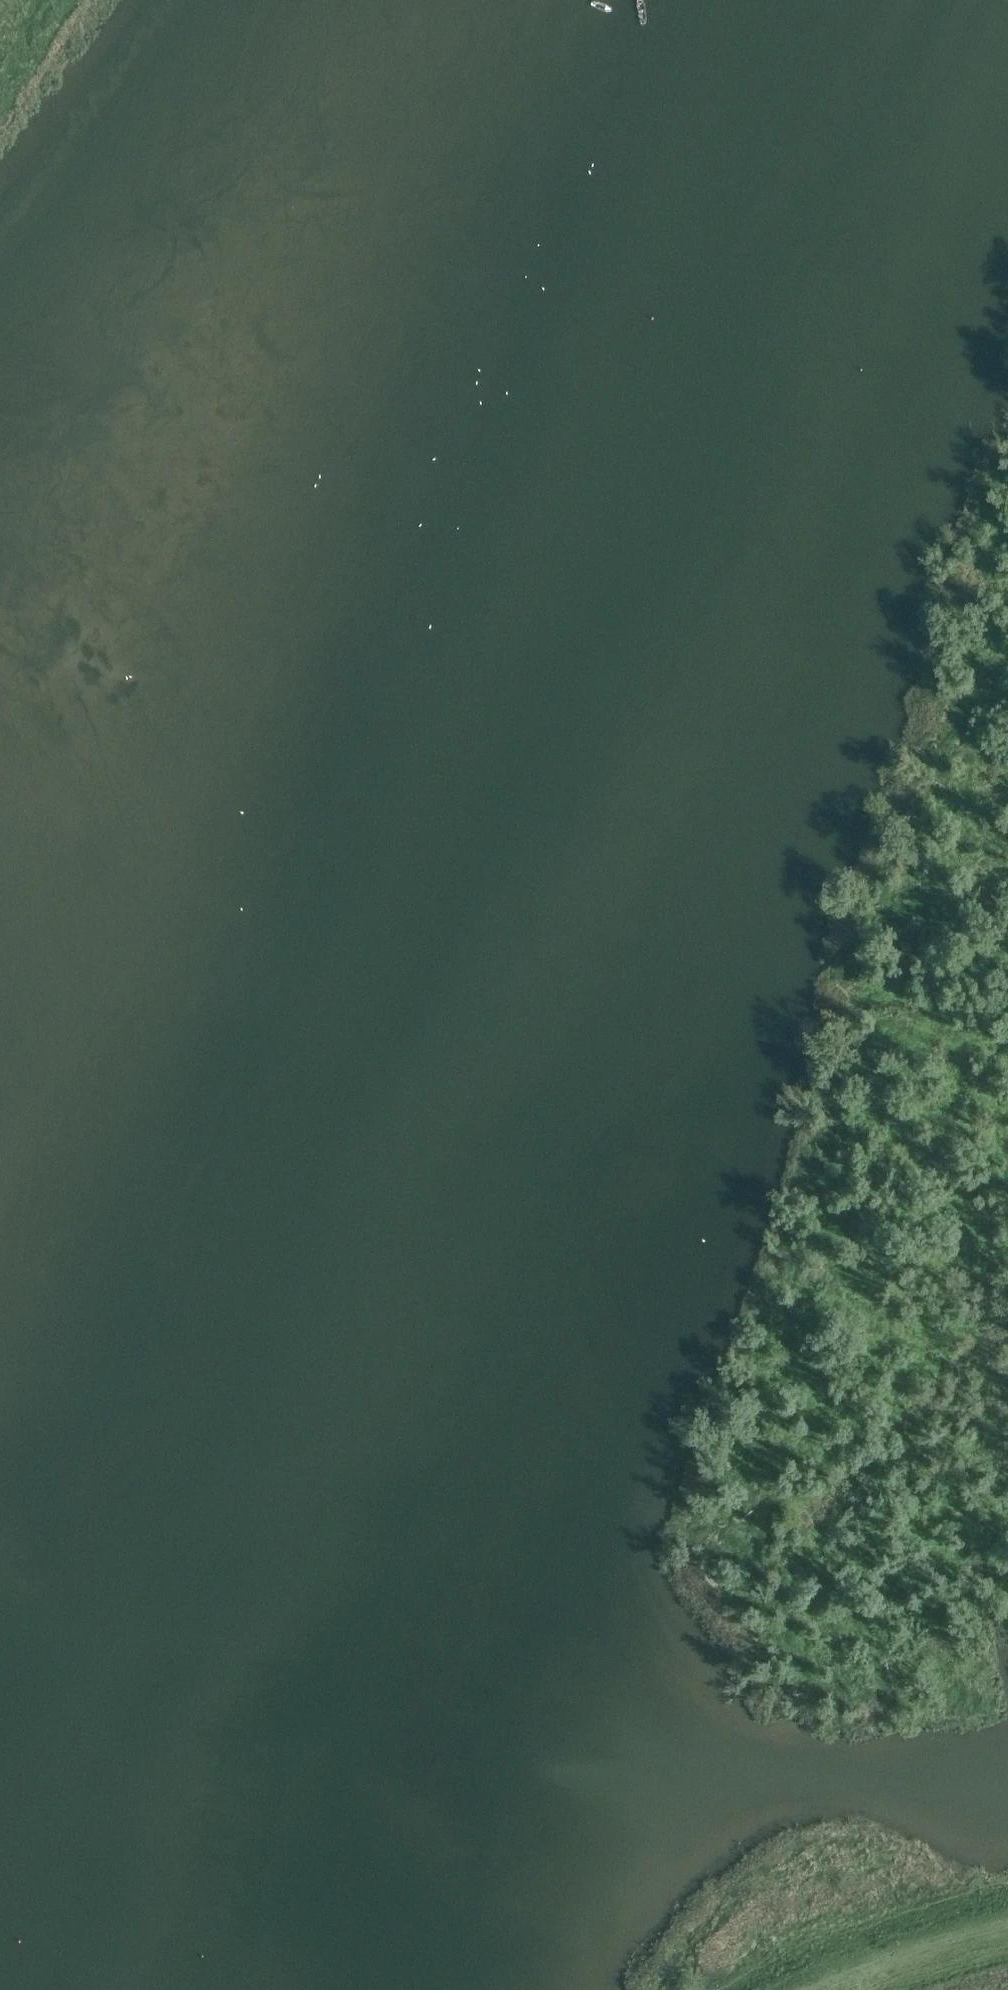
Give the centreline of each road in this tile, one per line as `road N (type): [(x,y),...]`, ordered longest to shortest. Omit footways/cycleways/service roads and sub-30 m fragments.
road 1 (track): [(811,1989),(906,1952),(1007,1925)]

